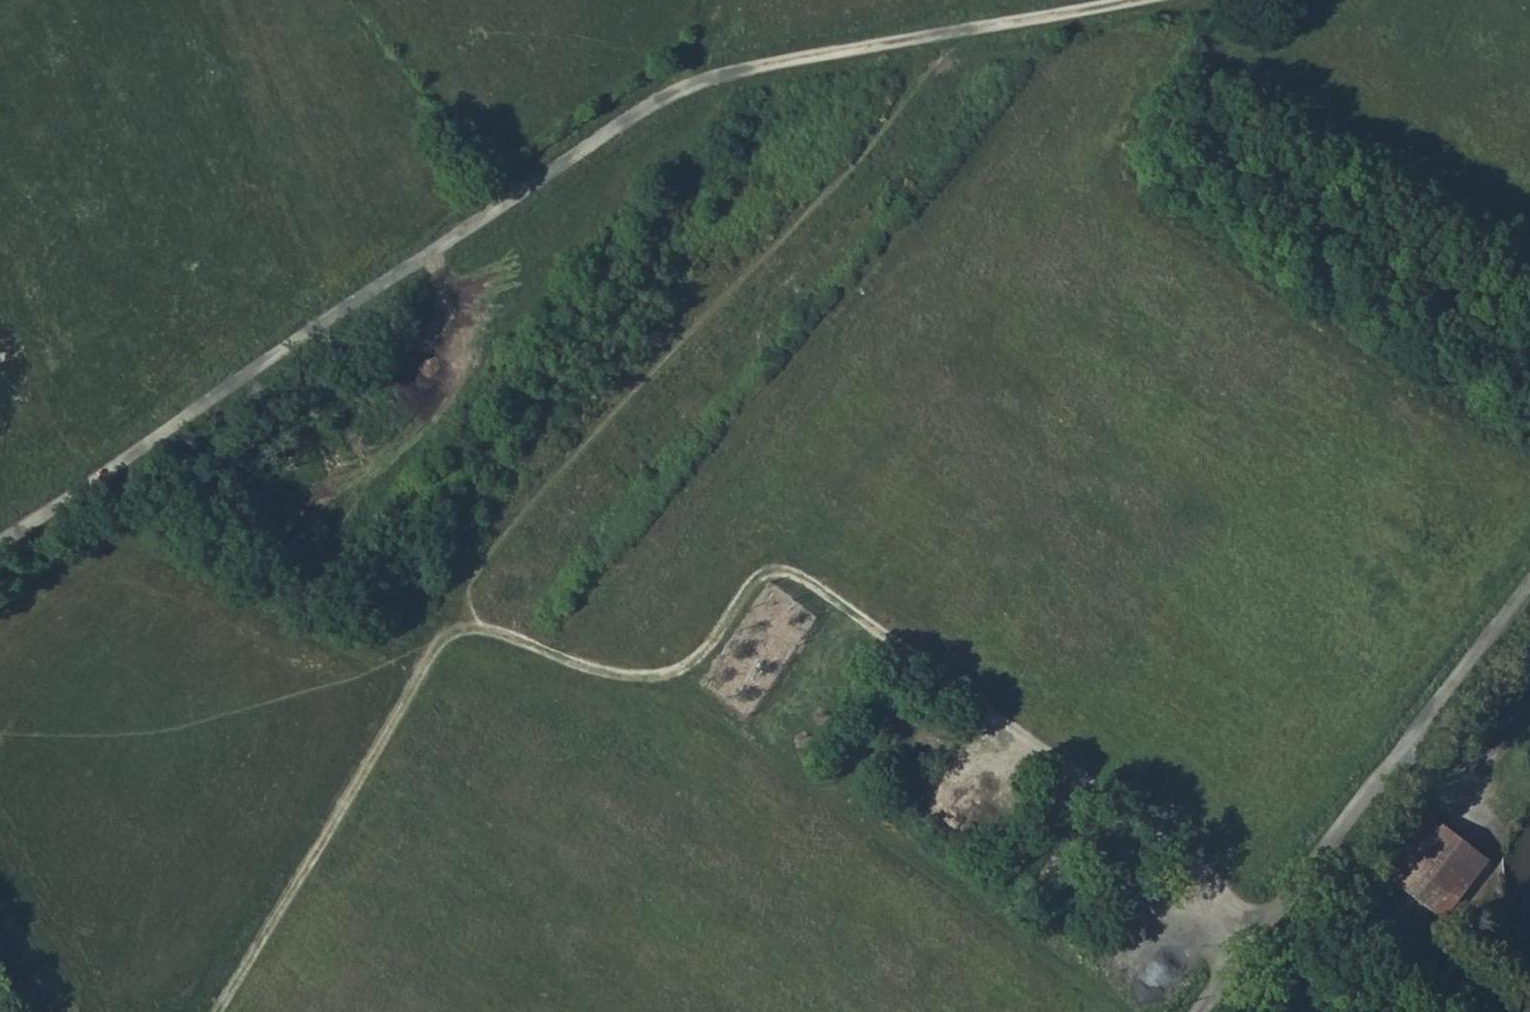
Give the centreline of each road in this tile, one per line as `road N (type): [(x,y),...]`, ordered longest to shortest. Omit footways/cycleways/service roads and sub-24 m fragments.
road 1 (track): [(216,1011),(445,634),(466,626),(596,670),(664,679),(683,673),(749,582),(777,568),(808,582),(1270,922)]
road 2 (track): [(1114,0),(709,73),(0,540)]
road 3 (unclassified): [(1200,1011),(1409,746)]
road 4 (track): [(1409,746),(1529,588)]

